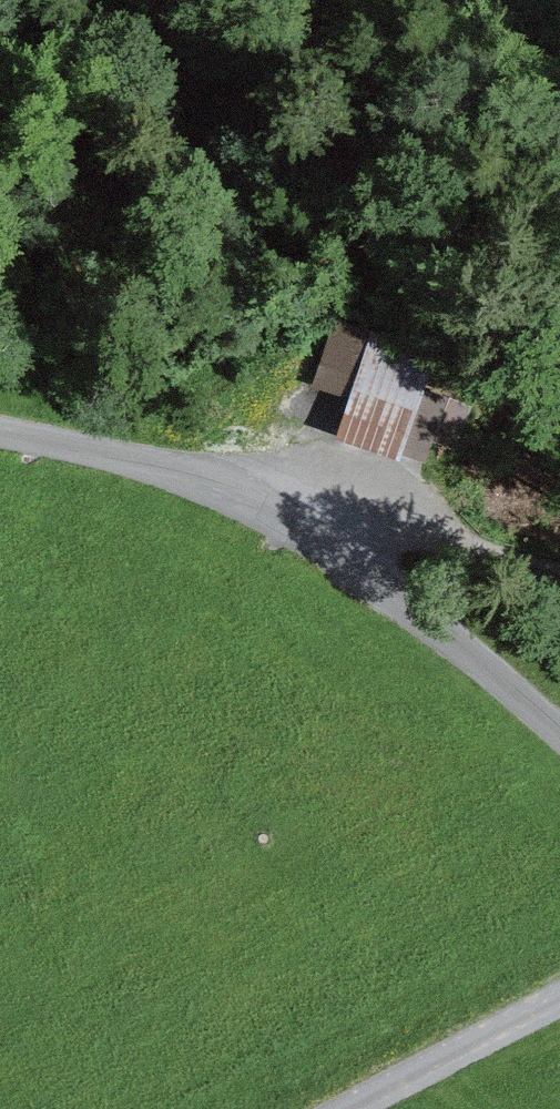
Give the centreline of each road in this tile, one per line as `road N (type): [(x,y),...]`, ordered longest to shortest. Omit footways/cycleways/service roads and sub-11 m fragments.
road 1 (unclassified): [(559,731),(379,584),(262,507),(148,464),(0,432)]
road 2 (track): [(559,560),(353,489),(262,507)]
road 3 (unclassified): [(372,1108),(559,1004)]

